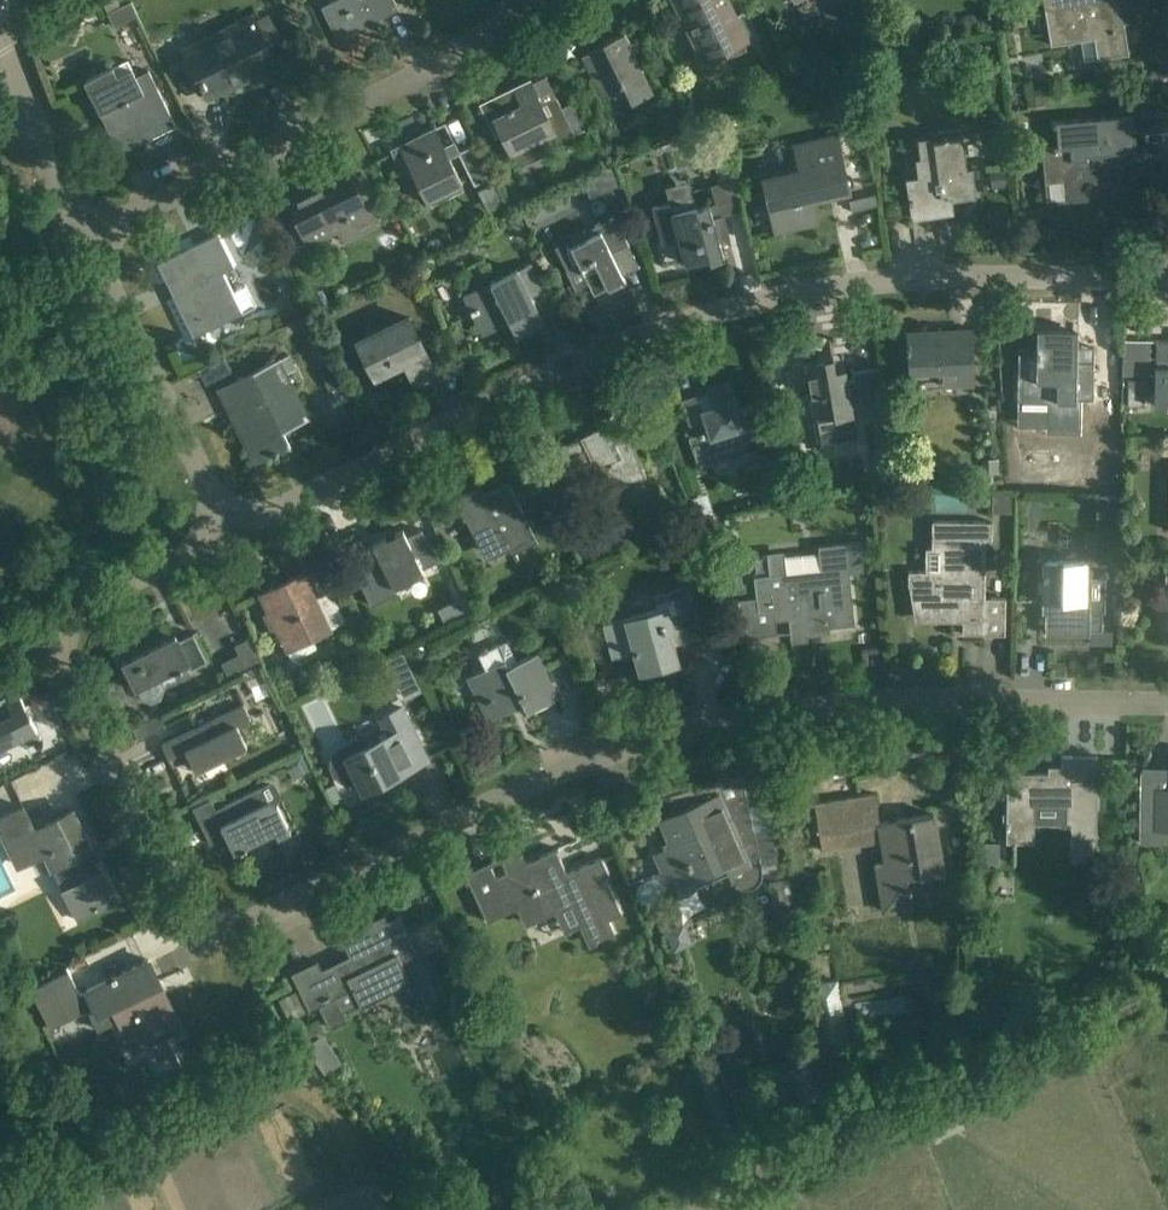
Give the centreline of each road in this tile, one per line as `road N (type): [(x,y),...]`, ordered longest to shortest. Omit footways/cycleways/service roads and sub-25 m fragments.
road 1 (residential): [(1167,704),(817,708),(680,729),(550,773),(258,917),(231,922),(183,903),(46,623)]
road 2 (unclassified): [(228,530),(607,352),(758,302),(954,279),(1167,278)]
road 3 (track): [(1167,983),(762,1164),(704,1209)]
road 4 (residential): [(84,229),(527,0)]
road 5 (residential): [(228,530),(84,229)]
road 6 (unclassified): [(46,623),(228,530)]
road 7 (residential): [(84,229),(0,63)]

